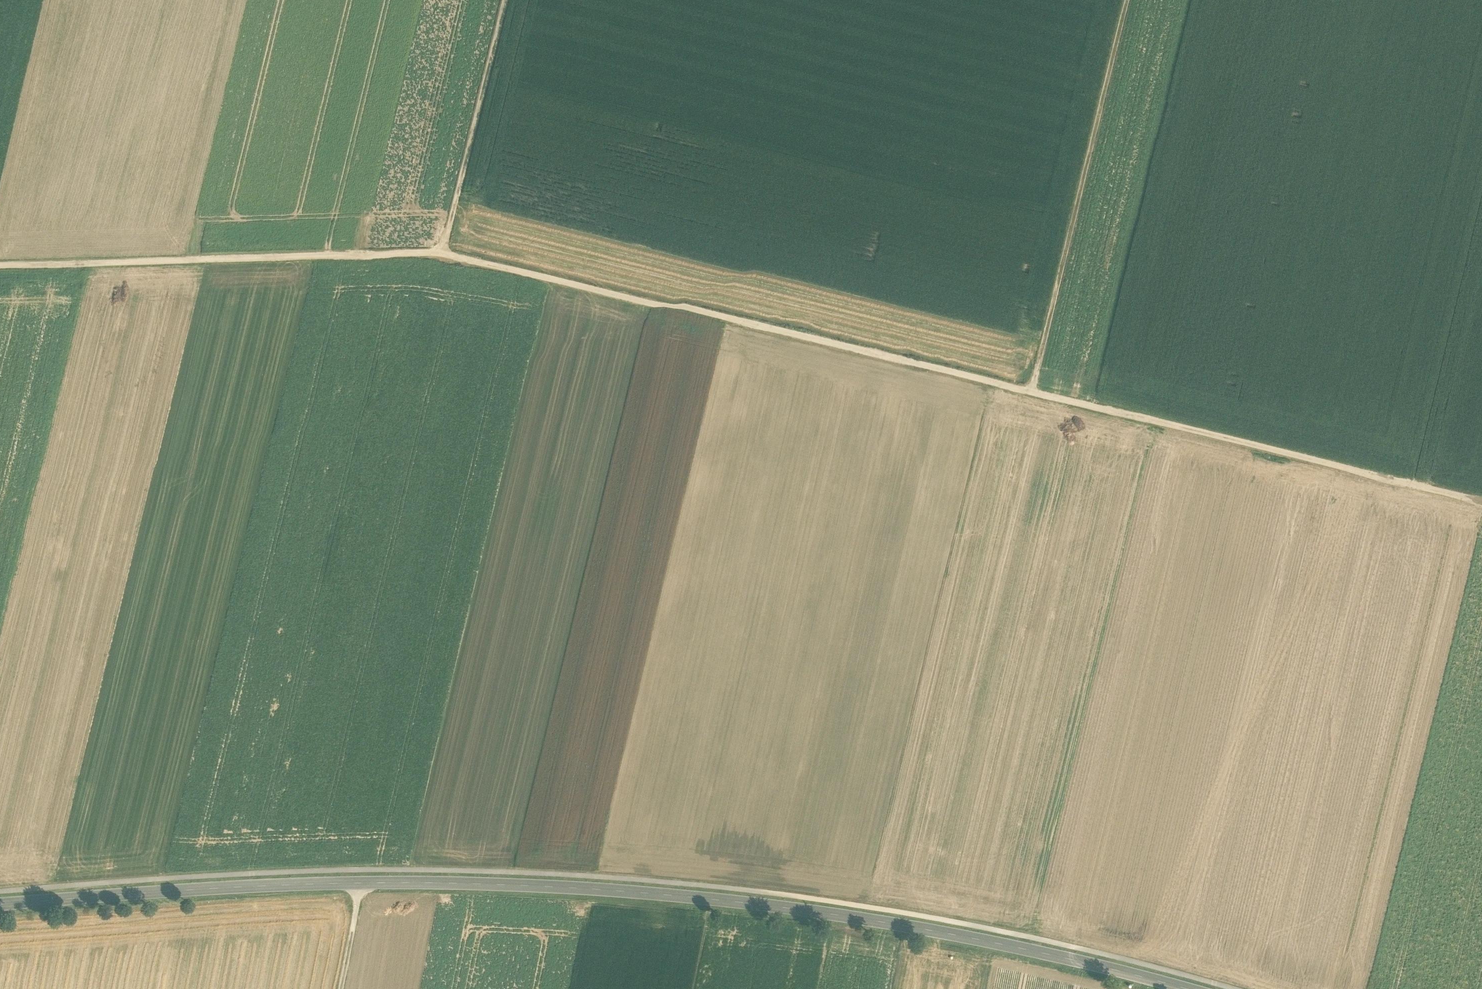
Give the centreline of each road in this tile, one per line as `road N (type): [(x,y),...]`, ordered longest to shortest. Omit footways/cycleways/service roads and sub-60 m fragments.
road 1 (track): [(1481,503),(443,249),(0,263)]
road 2 (tertiary): [(0,904),(390,886),(668,898),(966,939),(1185,988)]
road 3 (track): [(1033,394),(1129,0)]
road 4 (track): [(443,249),(503,0)]

